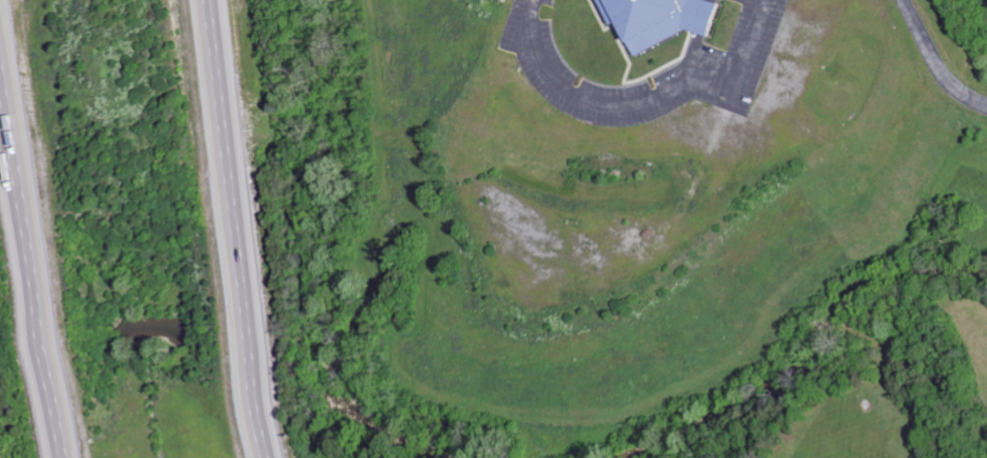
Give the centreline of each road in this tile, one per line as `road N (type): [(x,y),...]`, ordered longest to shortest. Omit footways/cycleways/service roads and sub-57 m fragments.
road 1 (motorway): [(268,457),(209,0)]
road 2 (motorway): [(0,58),(63,457)]

